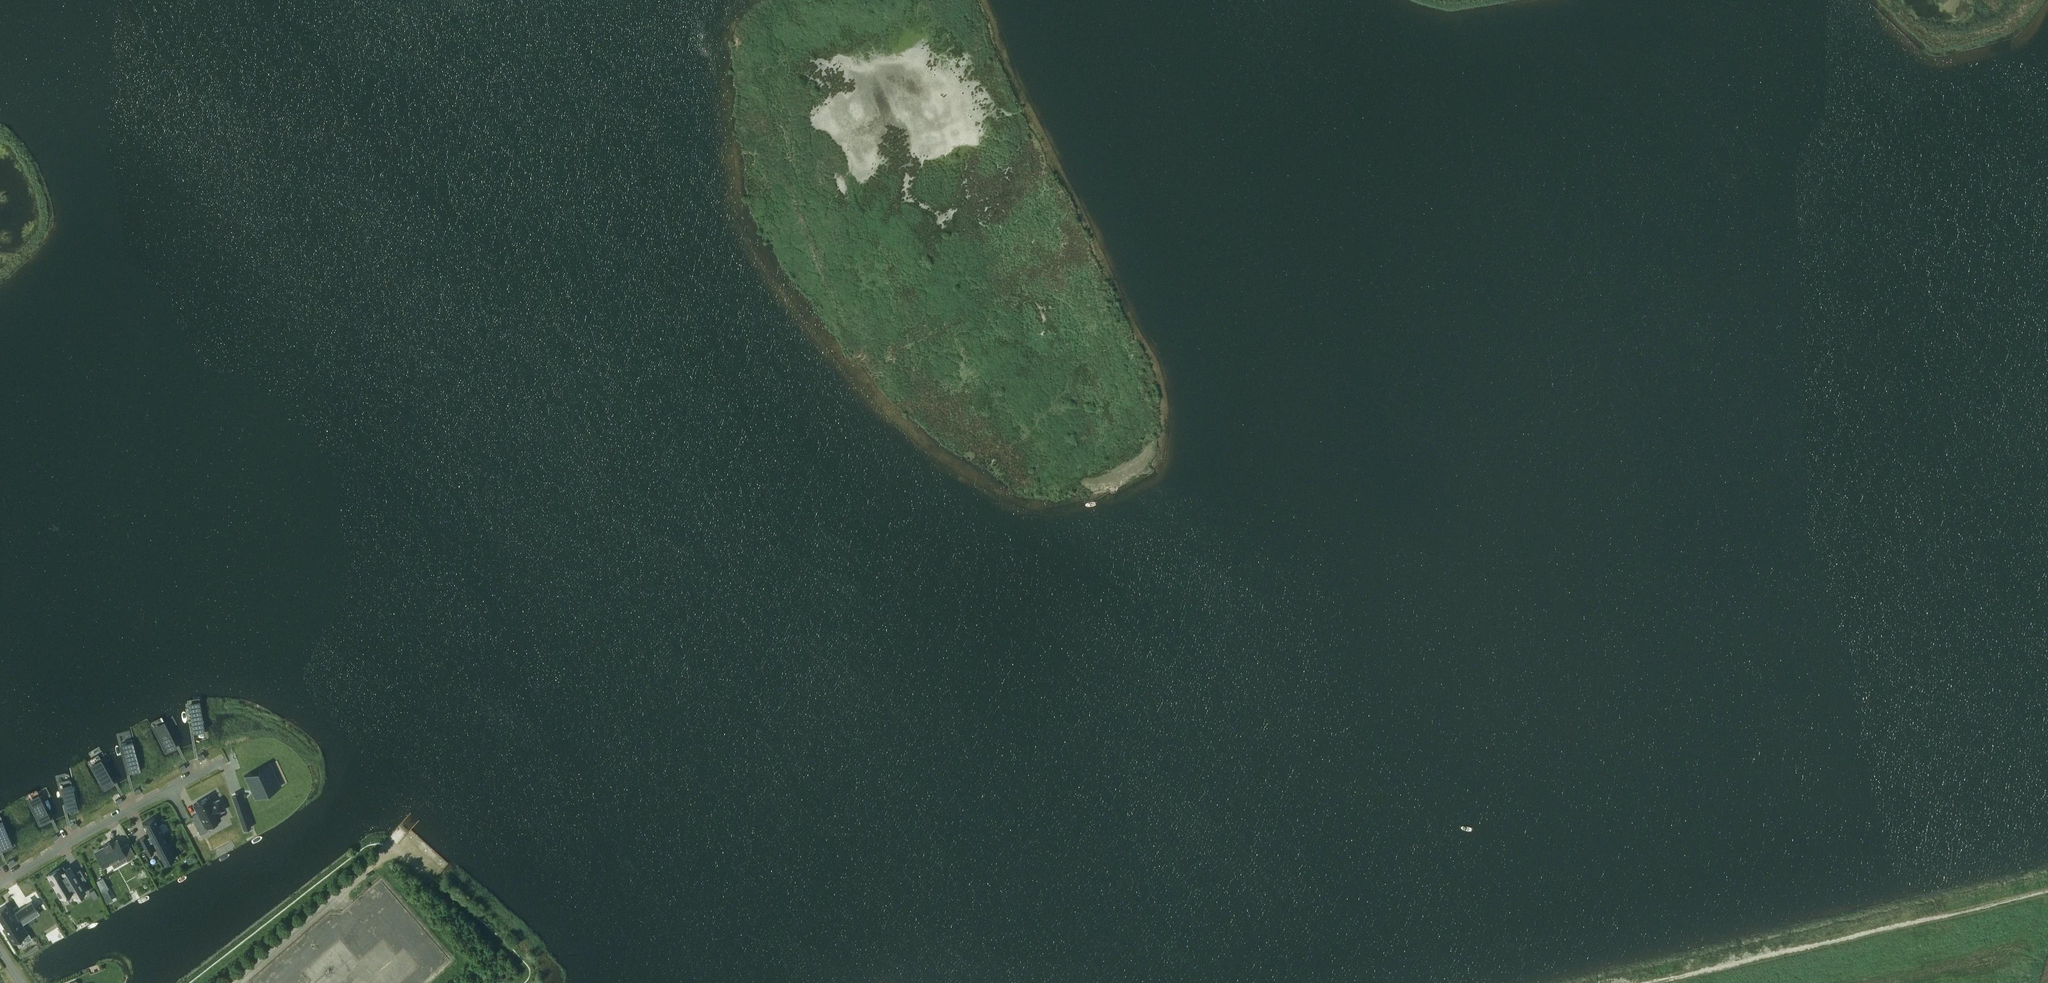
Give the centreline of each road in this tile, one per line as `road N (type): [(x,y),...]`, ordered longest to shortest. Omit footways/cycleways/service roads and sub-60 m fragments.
road 1 (residential): [(0,885),(228,758)]

